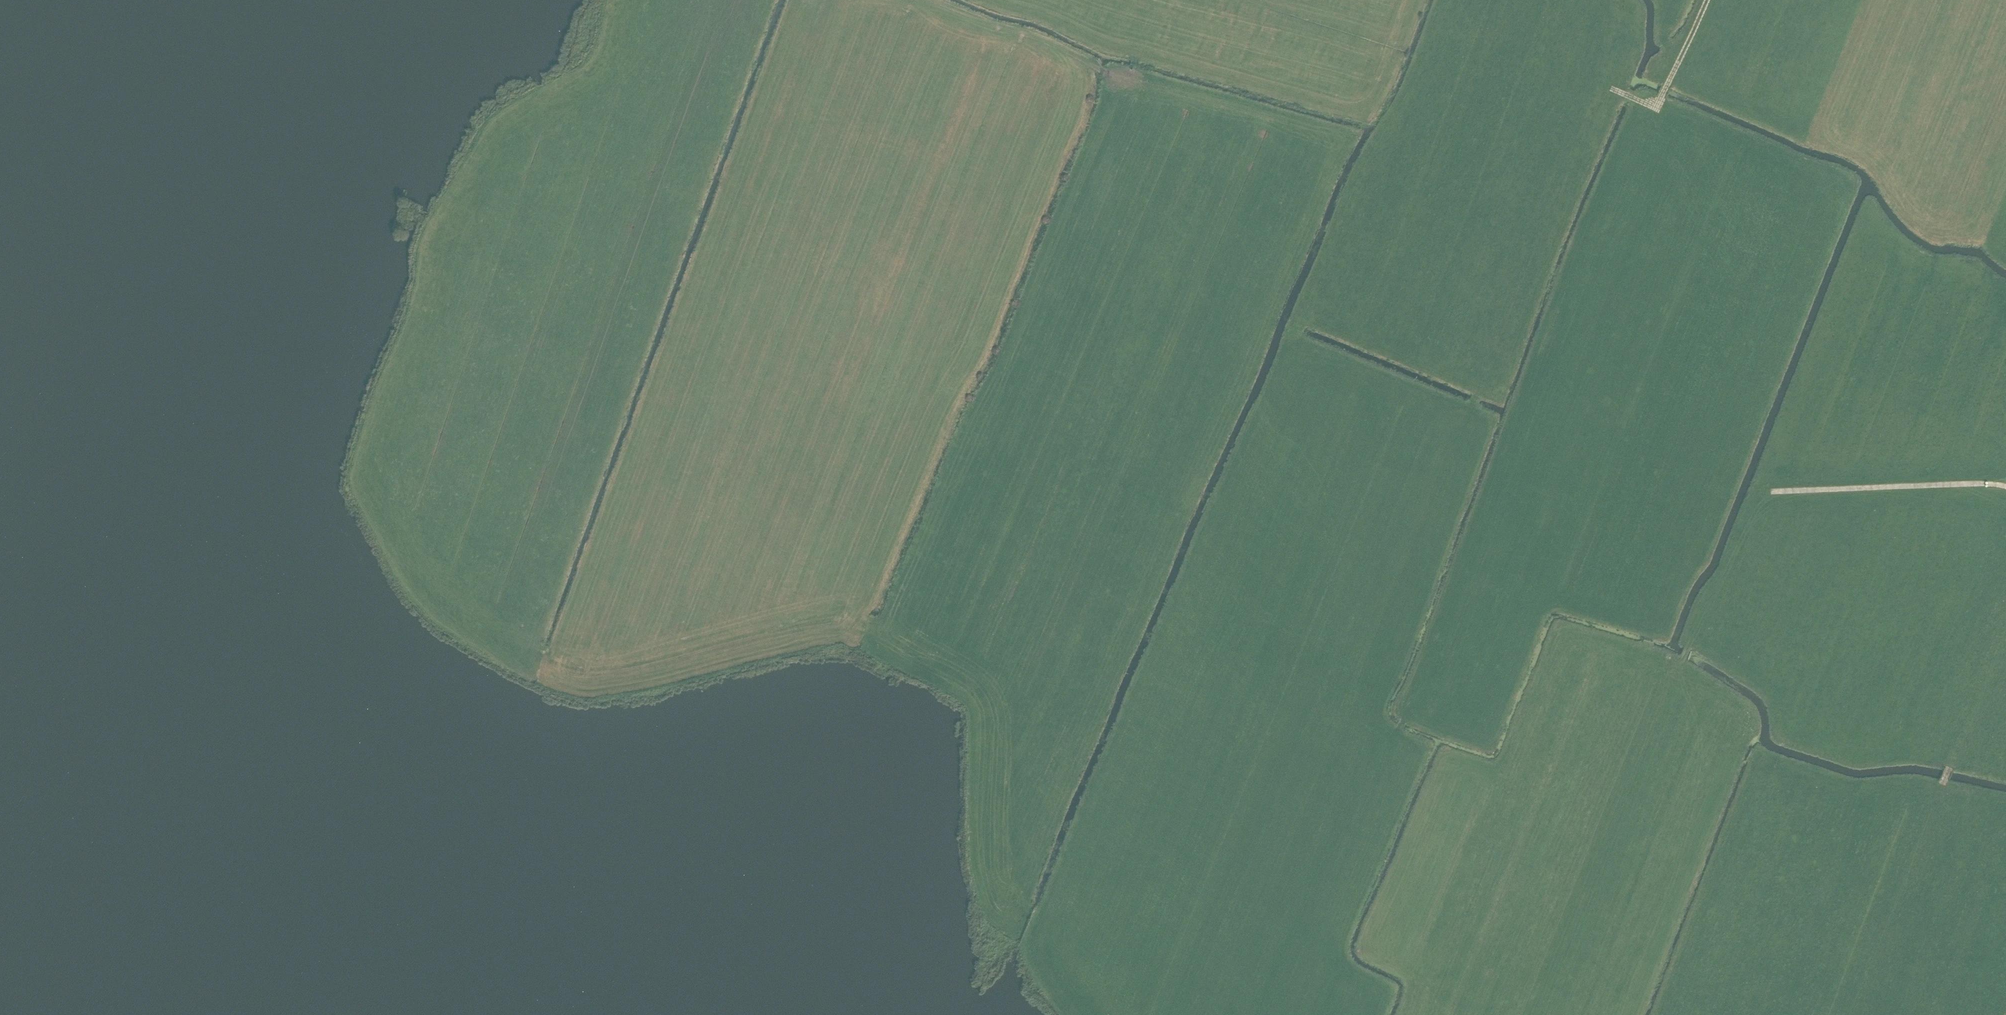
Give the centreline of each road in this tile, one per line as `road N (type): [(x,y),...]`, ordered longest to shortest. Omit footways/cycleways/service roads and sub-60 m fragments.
road 1 (track): [(1706,0),(1657,108),(1613,89)]

